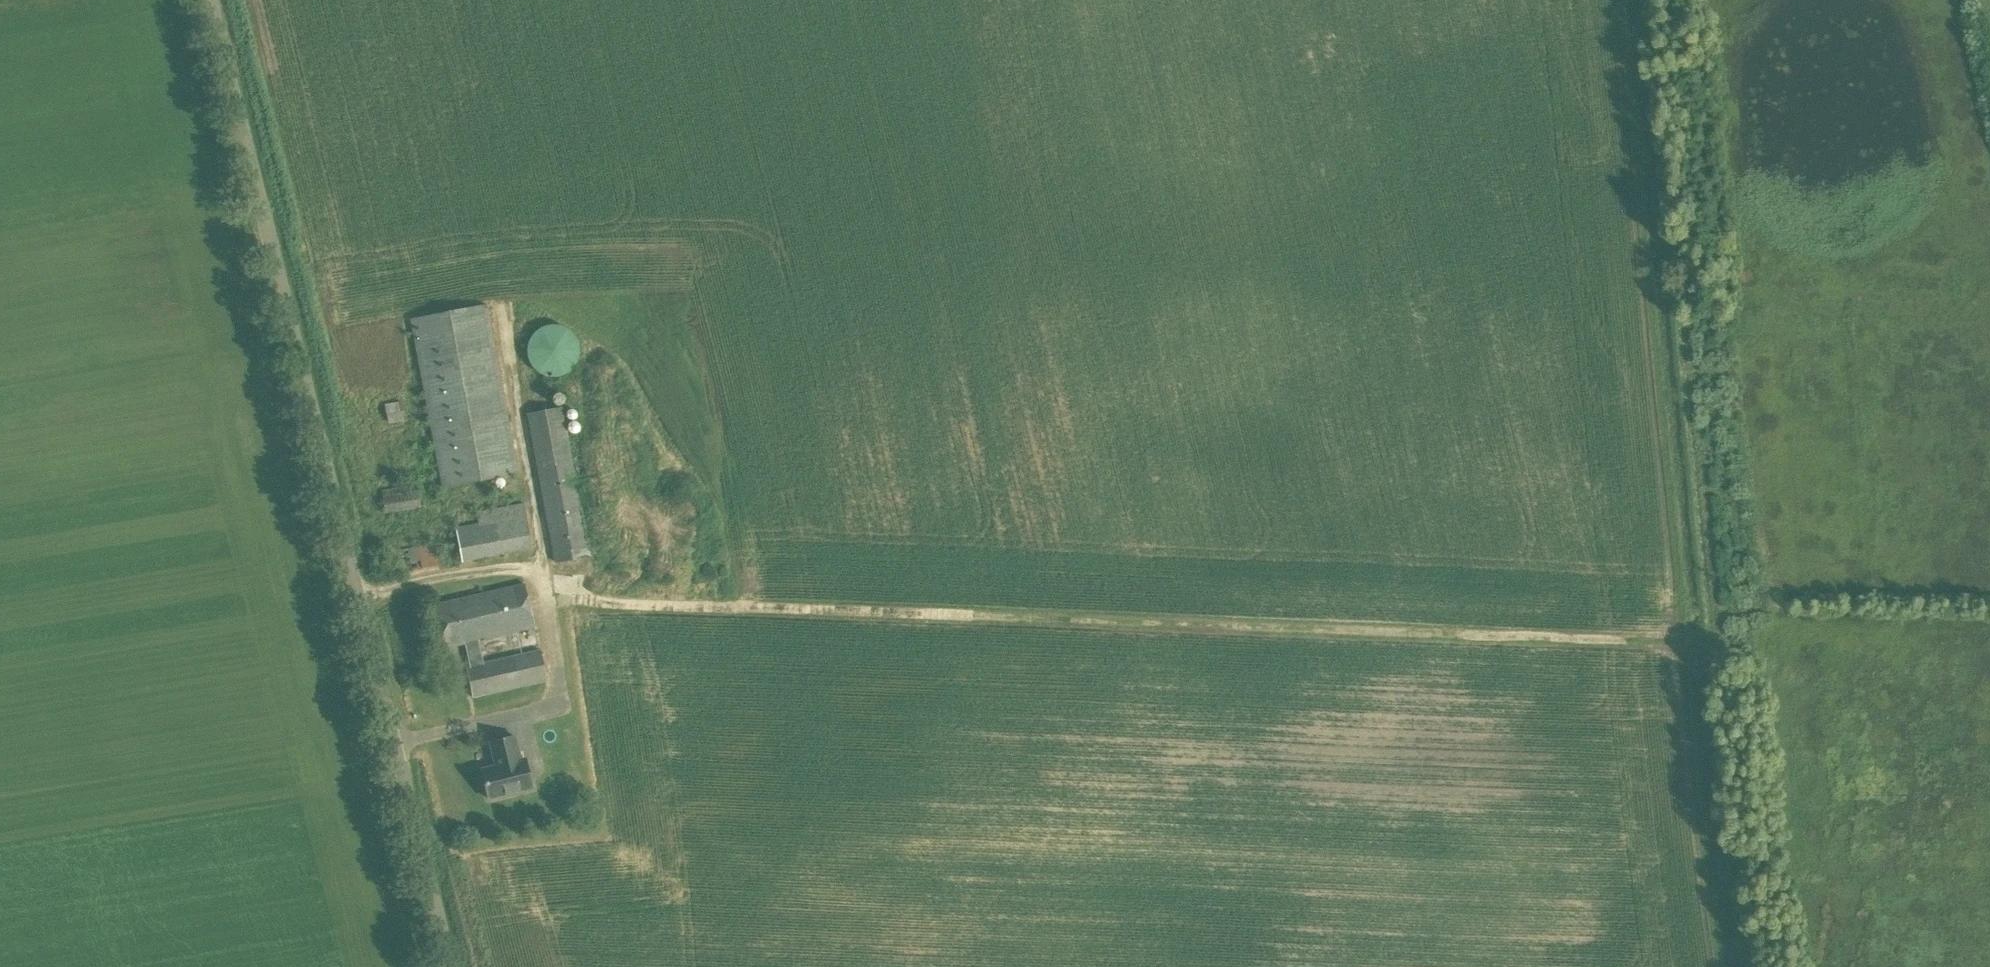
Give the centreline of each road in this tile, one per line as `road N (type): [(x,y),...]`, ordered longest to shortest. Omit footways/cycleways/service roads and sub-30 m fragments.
road 1 (unclassified): [(447,966),(208,0)]

